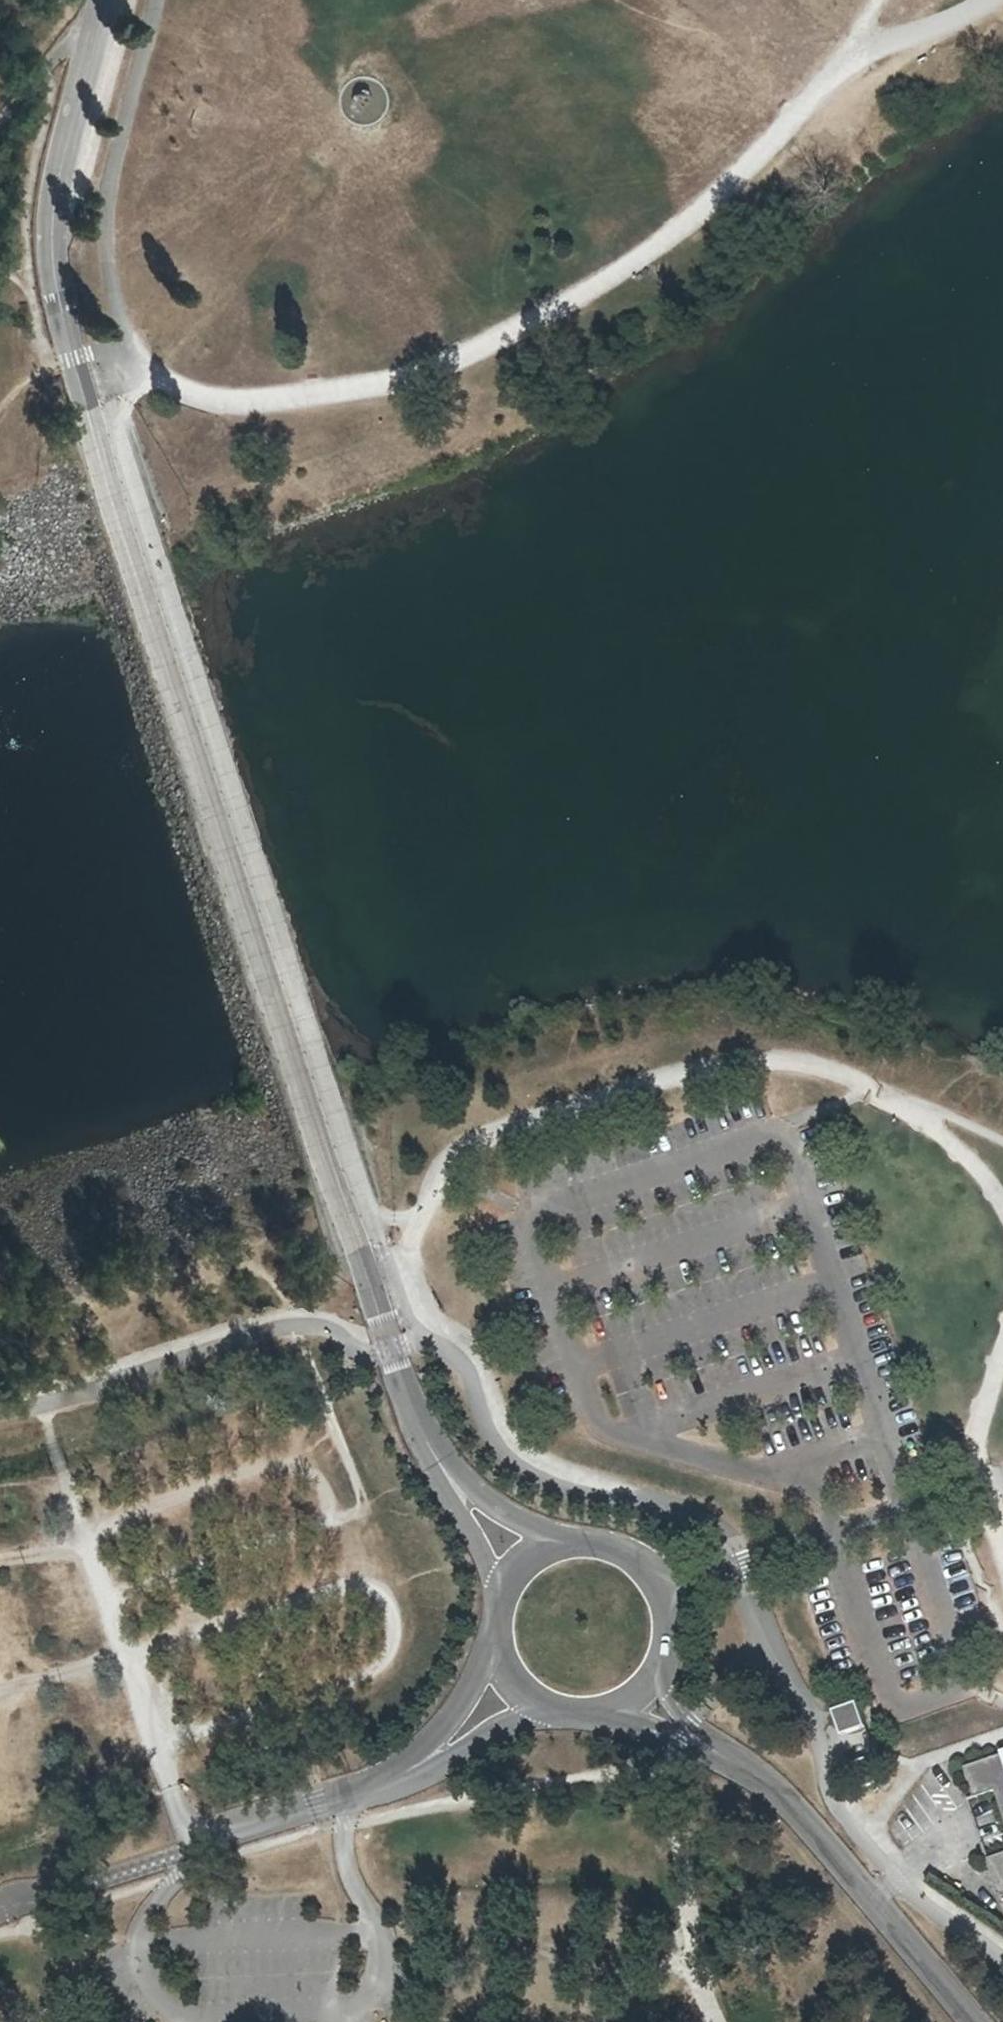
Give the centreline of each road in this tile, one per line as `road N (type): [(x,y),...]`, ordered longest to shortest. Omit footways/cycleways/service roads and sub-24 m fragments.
road 1 (tertiary): [(446,1474),(419,1427),(311,1117),(127,544)]
road 2 (tertiary): [(104,0),(52,229),(59,304),(127,544)]
road 3 (unclassified): [(731,1759),(797,1812),(972,2021)]
road 4 (tertiary): [(499,1601),(494,1654),(527,1705),(563,1722),(623,1715)]
road 5 (tertiary): [(660,1681),(673,1638),(663,1593),(614,1549),(569,1545)]
road 6 (tertiary): [(569,1545),(446,1474)]
road 7 (tertiary): [(446,1474),(499,1601)]

